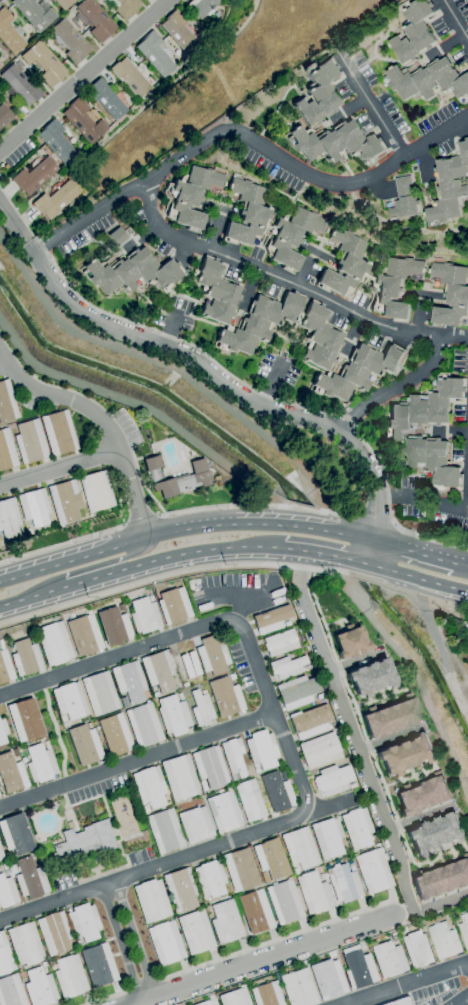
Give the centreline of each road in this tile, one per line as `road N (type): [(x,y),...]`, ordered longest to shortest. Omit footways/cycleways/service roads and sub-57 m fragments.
road 1 (residential): [(33,253),(63,297),(92,320),(190,357),(245,399),(345,440),(375,490),(362,564)]
road 2 (secondary): [(369,540),(292,525),(206,525),(0,581)]
road 3 (residential): [(396,916),(132,1004)]
road 4 (secondary): [(18,602),(183,555),(270,549)]
road 5 (residential): [(0,150),(162,0)]
road 6 (secondary): [(18,602),(55,577),(138,552),(146,537)]

